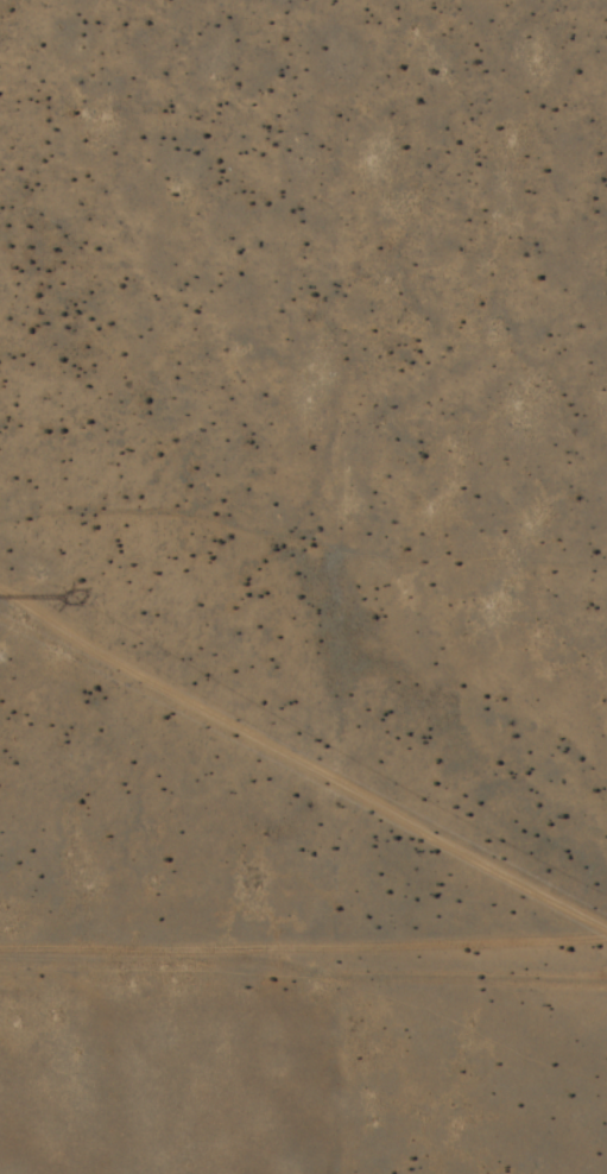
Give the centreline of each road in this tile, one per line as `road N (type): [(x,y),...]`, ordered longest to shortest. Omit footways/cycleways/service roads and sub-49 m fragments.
road 1 (residential): [(606,990),(0,985)]

